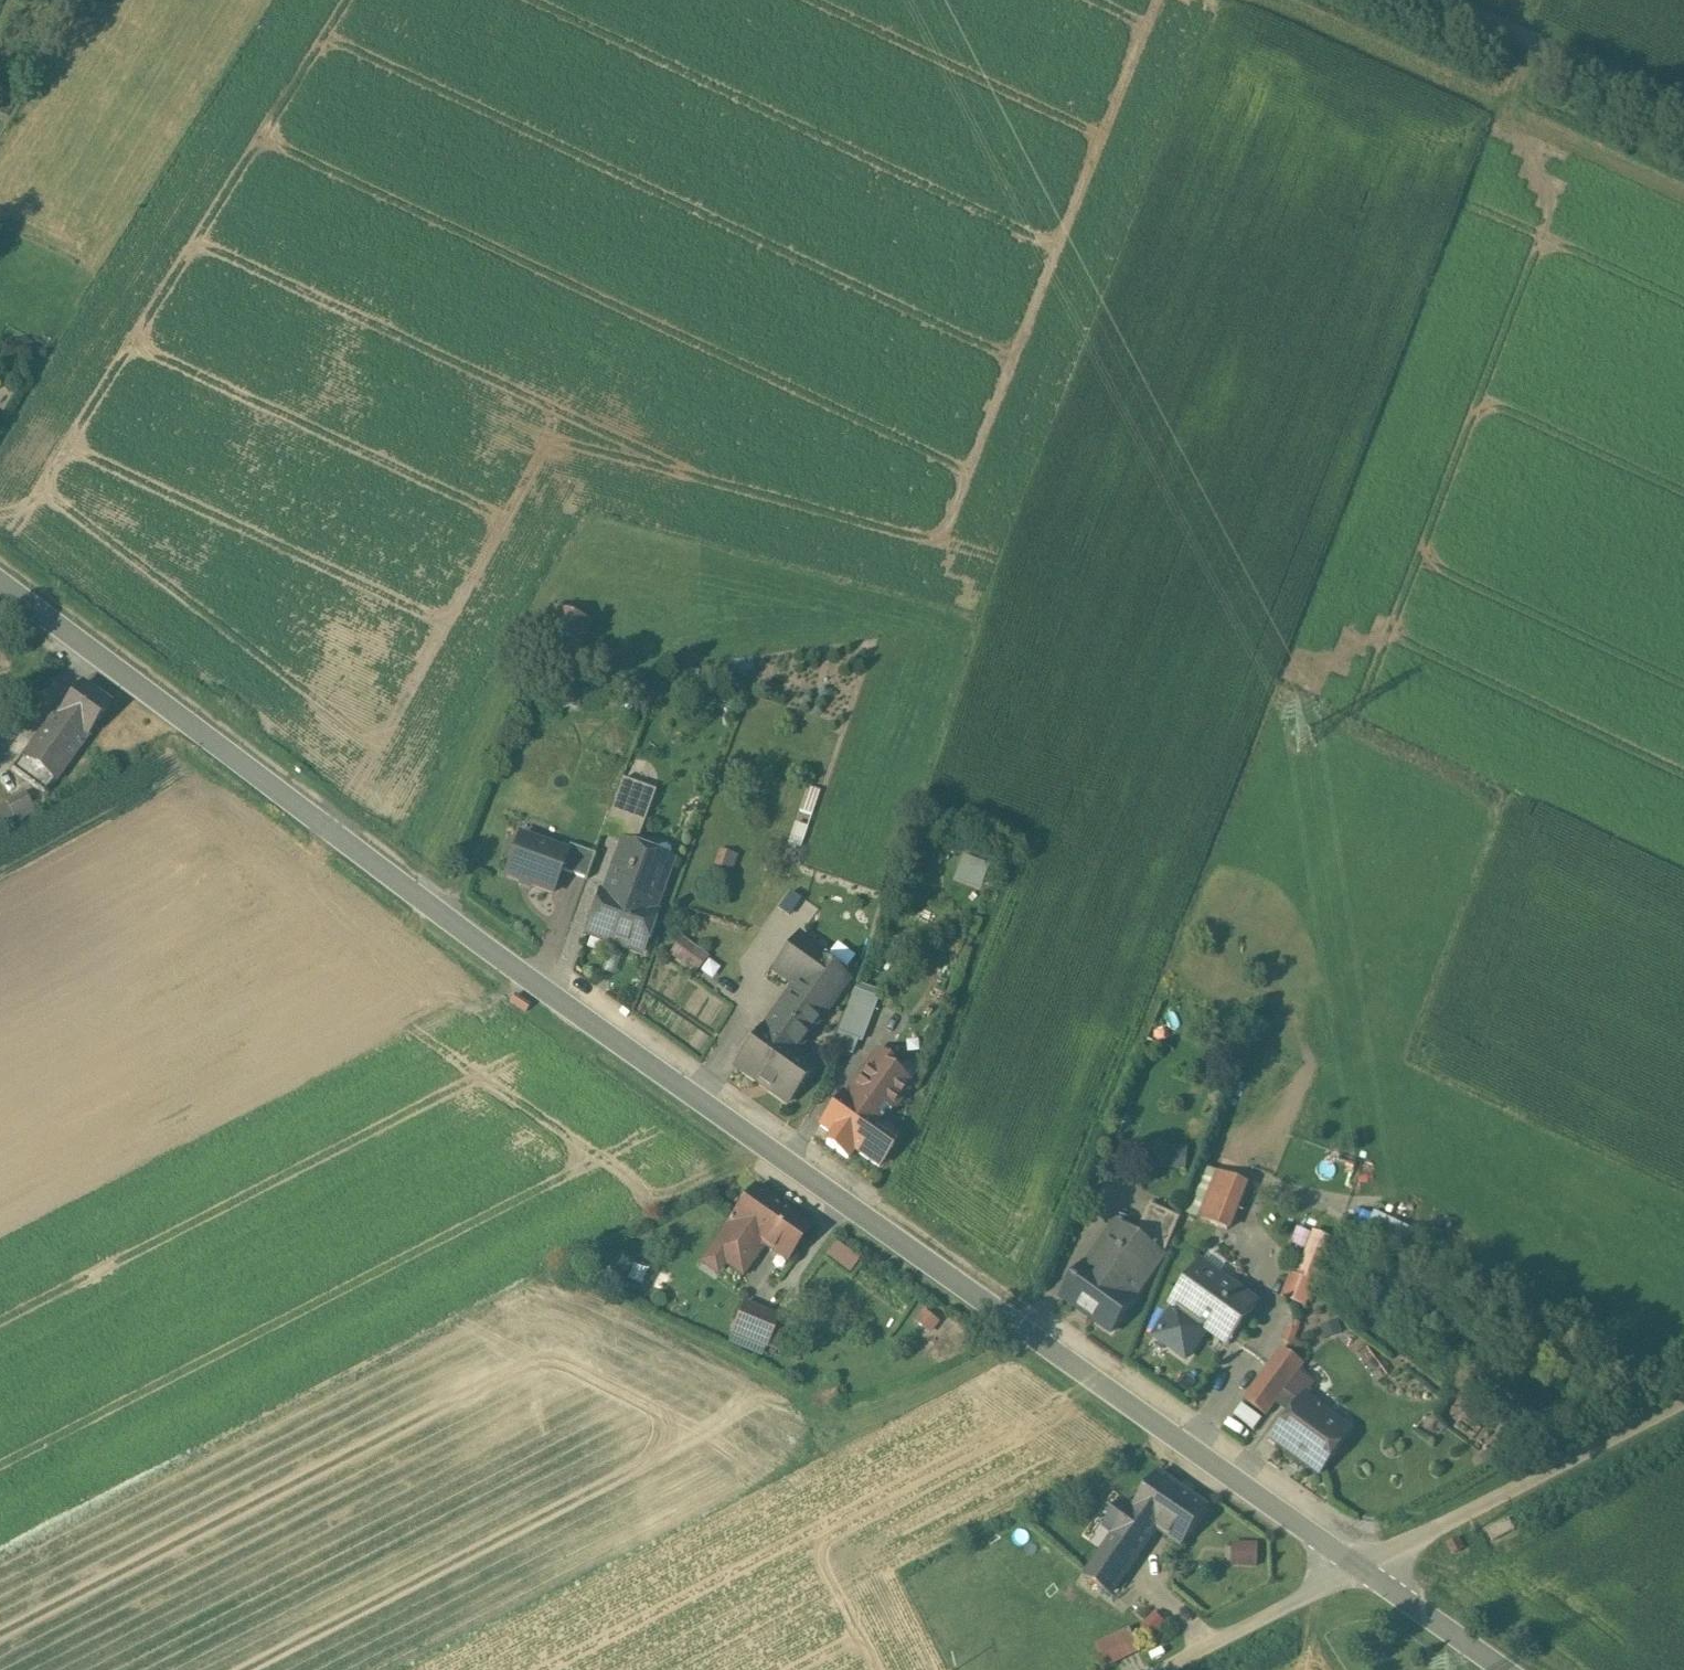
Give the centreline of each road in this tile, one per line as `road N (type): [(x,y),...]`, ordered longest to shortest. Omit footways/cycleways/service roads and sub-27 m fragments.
road 1 (unclassified): [(1360,1569),(456,926),(0,583)]
road 2 (unclassified): [(1683,1402),(1360,1569)]
road 3 (unclassified): [(1448,0),(1683,111)]
road 4 (unclassified): [(1360,1569),(1163,1669)]
road 5 (unclassified): [(1503,1669),(1360,1569)]

